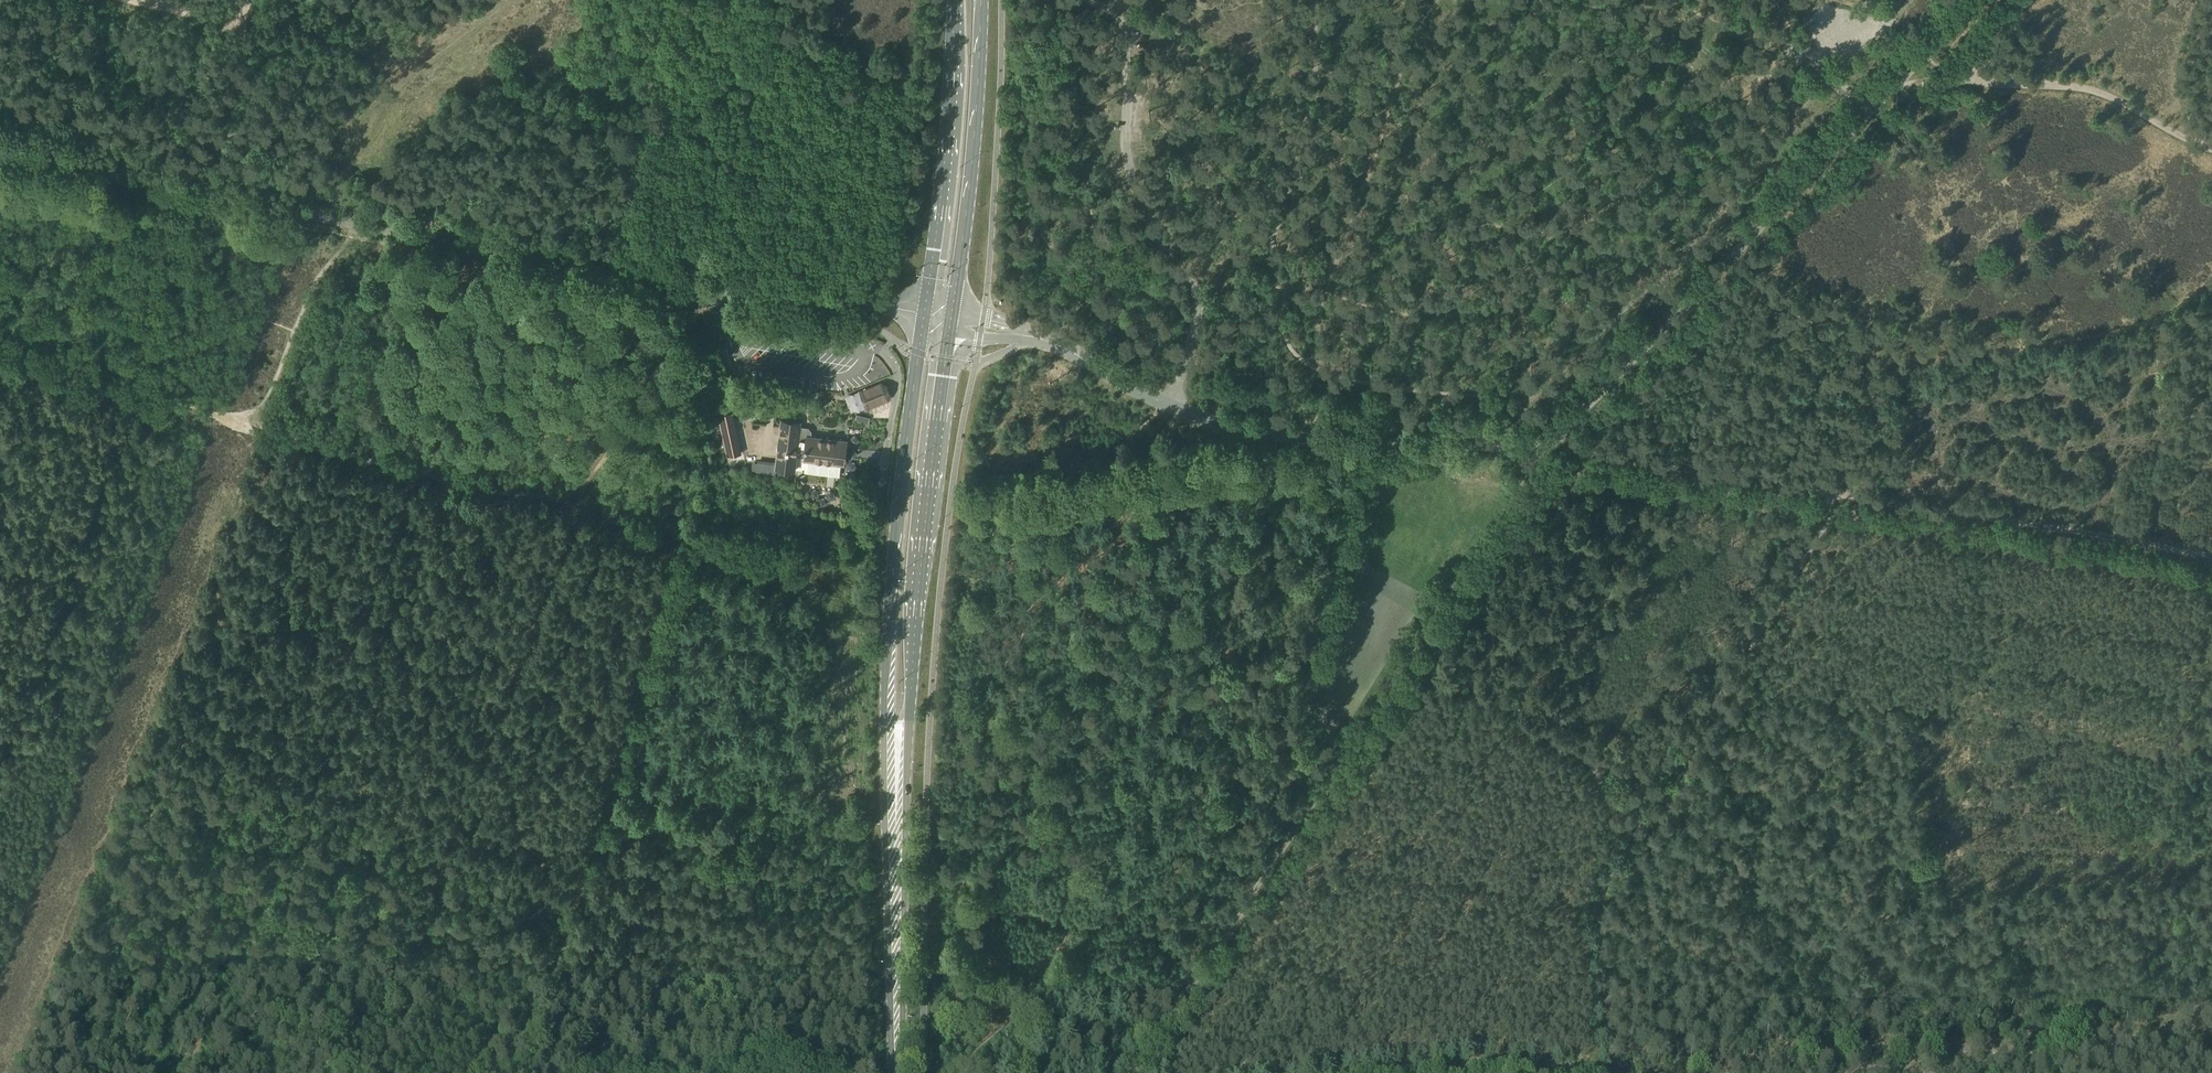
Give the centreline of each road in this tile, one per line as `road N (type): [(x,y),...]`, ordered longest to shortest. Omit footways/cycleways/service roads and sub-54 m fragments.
road 1 (track): [(1136,1072),(1411,655),(1508,695),(1591,767),(1628,831),(1756,630),(1829,491)]
road 2 (unclassified): [(1170,407),(1292,438),(1507,448),(1553,436),(1980,0)]
road 3 (unclassified): [(924,316),(750,280),(720,297),(0,156)]
road 4 (track): [(362,1072),(585,492),(615,440),(684,396)]
road 5 (track): [(226,968),(420,468),(585,492)]
road 6 (track): [(534,1072),(642,728),(682,532),(663,477),(684,396)]
road 7 (track): [(684,396),(699,343),(678,289),(420,468),(252,428)]
road 8 (primary): [(924,316),(886,645),(892,758)]
road 9 (primary): [(892,758),(912,694),(951,322)]
road 10 (track): [(1312,369),(1324,296),(1282,286),(1271,247),(1311,92),(1319,0)]
road 11 (track): [(2211,553),(1829,491)]
road 12 (track): [(1829,491),(1669,457),(1572,448),(1520,407)]
road 13 (primary): [(951,322),(969,208),(981,0)]
road 14 (primary): [(958,0),(954,99),(924,316)]
road 15 (track): [(2211,1013),(2107,1040),(1899,1048)]
road 16 (primary): [(893,1072),(892,758)]
road 17 (track): [(1320,462),(1248,454),(1038,493)]
road 18 (track): [(1951,82),(2094,92),(2211,151)]
road 19 (track): [(1411,655),(1537,444)]
road 20 (track): [(1628,831),(1606,908),(1613,1072)]
road 21 (unclassified): [(1170,407),(1037,338),(951,322)]
road 22 (track): [(252,428),(308,296),(358,226)]
road 23 (track): [(207,197),(246,0)]
road 24 (track): [(1735,1072),(1831,1049),(1899,1048)]
road 25 (track): [(1670,0),(1797,54)]
road 26 (track): [(134,394),(0,363)]
road 27 (track): [(134,394),(252,428)]

